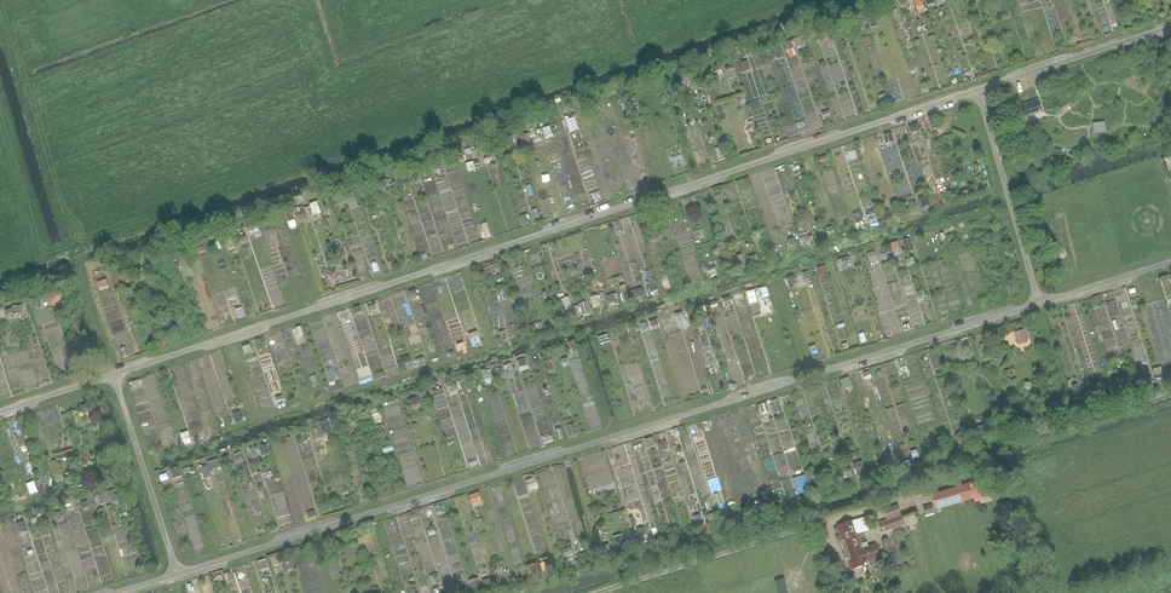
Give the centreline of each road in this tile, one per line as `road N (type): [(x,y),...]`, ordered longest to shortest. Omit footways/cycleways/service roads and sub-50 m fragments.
road 1 (track): [(592,592),(827,521)]

